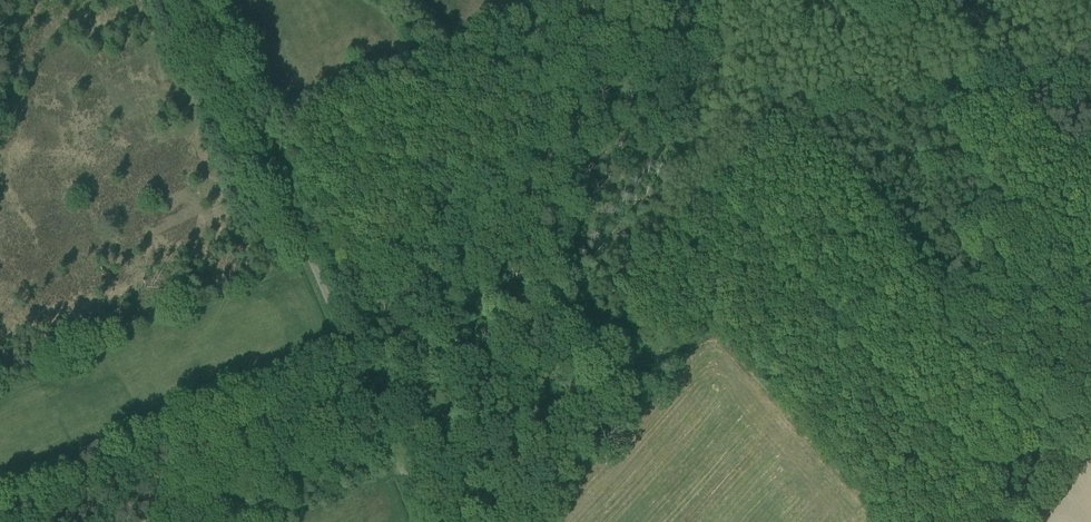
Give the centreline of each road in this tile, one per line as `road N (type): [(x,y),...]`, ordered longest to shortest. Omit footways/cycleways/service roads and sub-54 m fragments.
road 1 (track): [(199,0),(426,521)]
road 2 (track): [(1009,521),(1090,401)]

